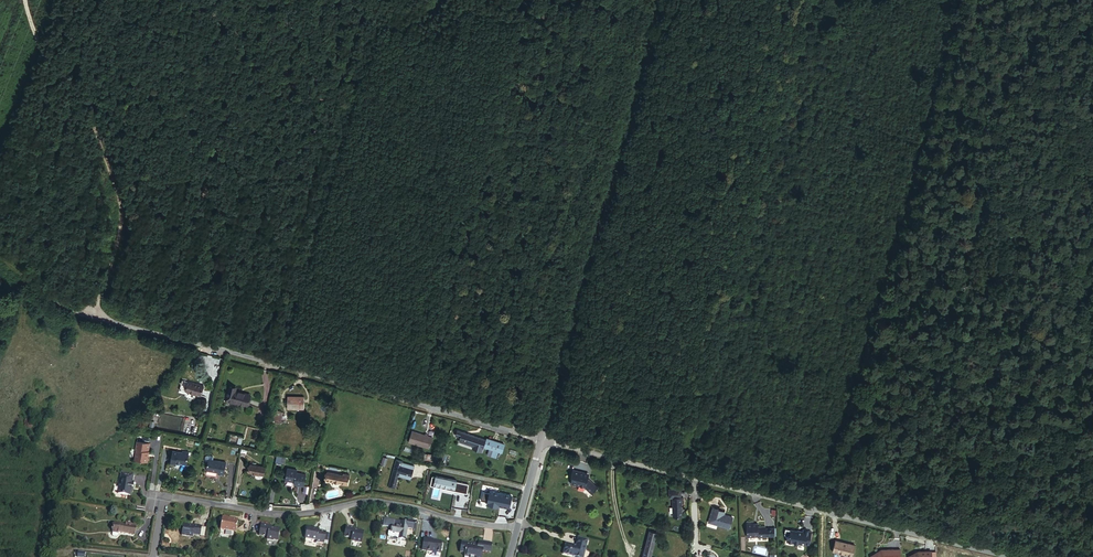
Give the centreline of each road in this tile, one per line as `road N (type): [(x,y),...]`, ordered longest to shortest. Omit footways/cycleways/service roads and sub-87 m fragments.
road 1 (residential): [(1015,556),(540,439)]
road 2 (residential): [(540,439),(79,314)]
road 3 (track): [(961,0),(834,444)]
road 4 (tertiary): [(540,439),(657,0)]
road 5 (residential): [(517,528),(388,503),(288,515),(159,497),(152,556)]
road 6 (track): [(91,315),(121,229),(118,195),(92,124),(40,46),(24,0)]

